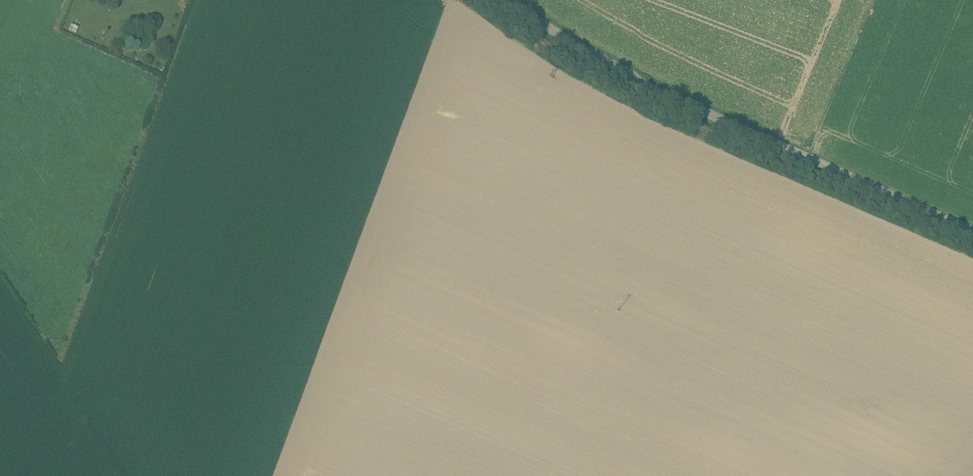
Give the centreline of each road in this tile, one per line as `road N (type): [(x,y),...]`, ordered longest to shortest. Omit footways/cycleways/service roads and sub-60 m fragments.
road 1 (unclassified): [(516,0),(686,98),(972,229)]

